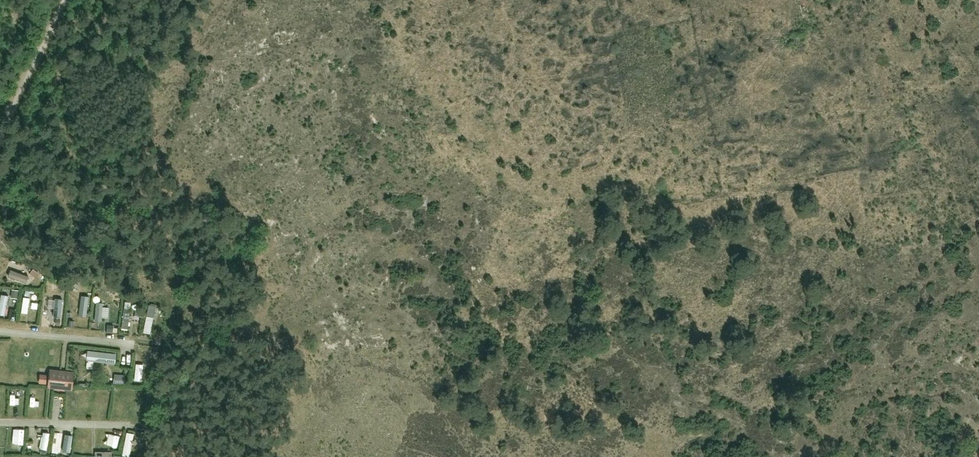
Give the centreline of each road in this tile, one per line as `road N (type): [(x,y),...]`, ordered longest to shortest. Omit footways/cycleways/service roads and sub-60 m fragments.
road 1 (track): [(65,0),(0,133)]
road 2 (track): [(0,331),(128,343),(126,359)]
road 3 (track): [(0,422),(124,425)]

